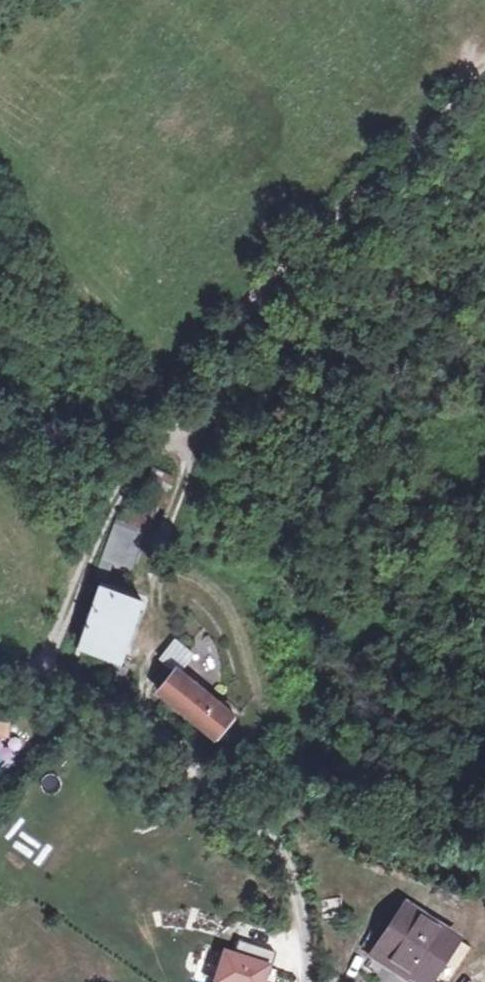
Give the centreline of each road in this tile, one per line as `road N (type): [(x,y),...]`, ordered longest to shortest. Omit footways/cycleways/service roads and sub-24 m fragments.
road 1 (track): [(38,682),(118,493),(208,396),(263,289),(484,76)]
road 2 (track): [(38,682),(94,695),(136,716),(268,841),(297,898),(302,981)]
road 3 (track): [(136,716),(156,587),(185,481),(185,458),(171,434),(170,367)]

